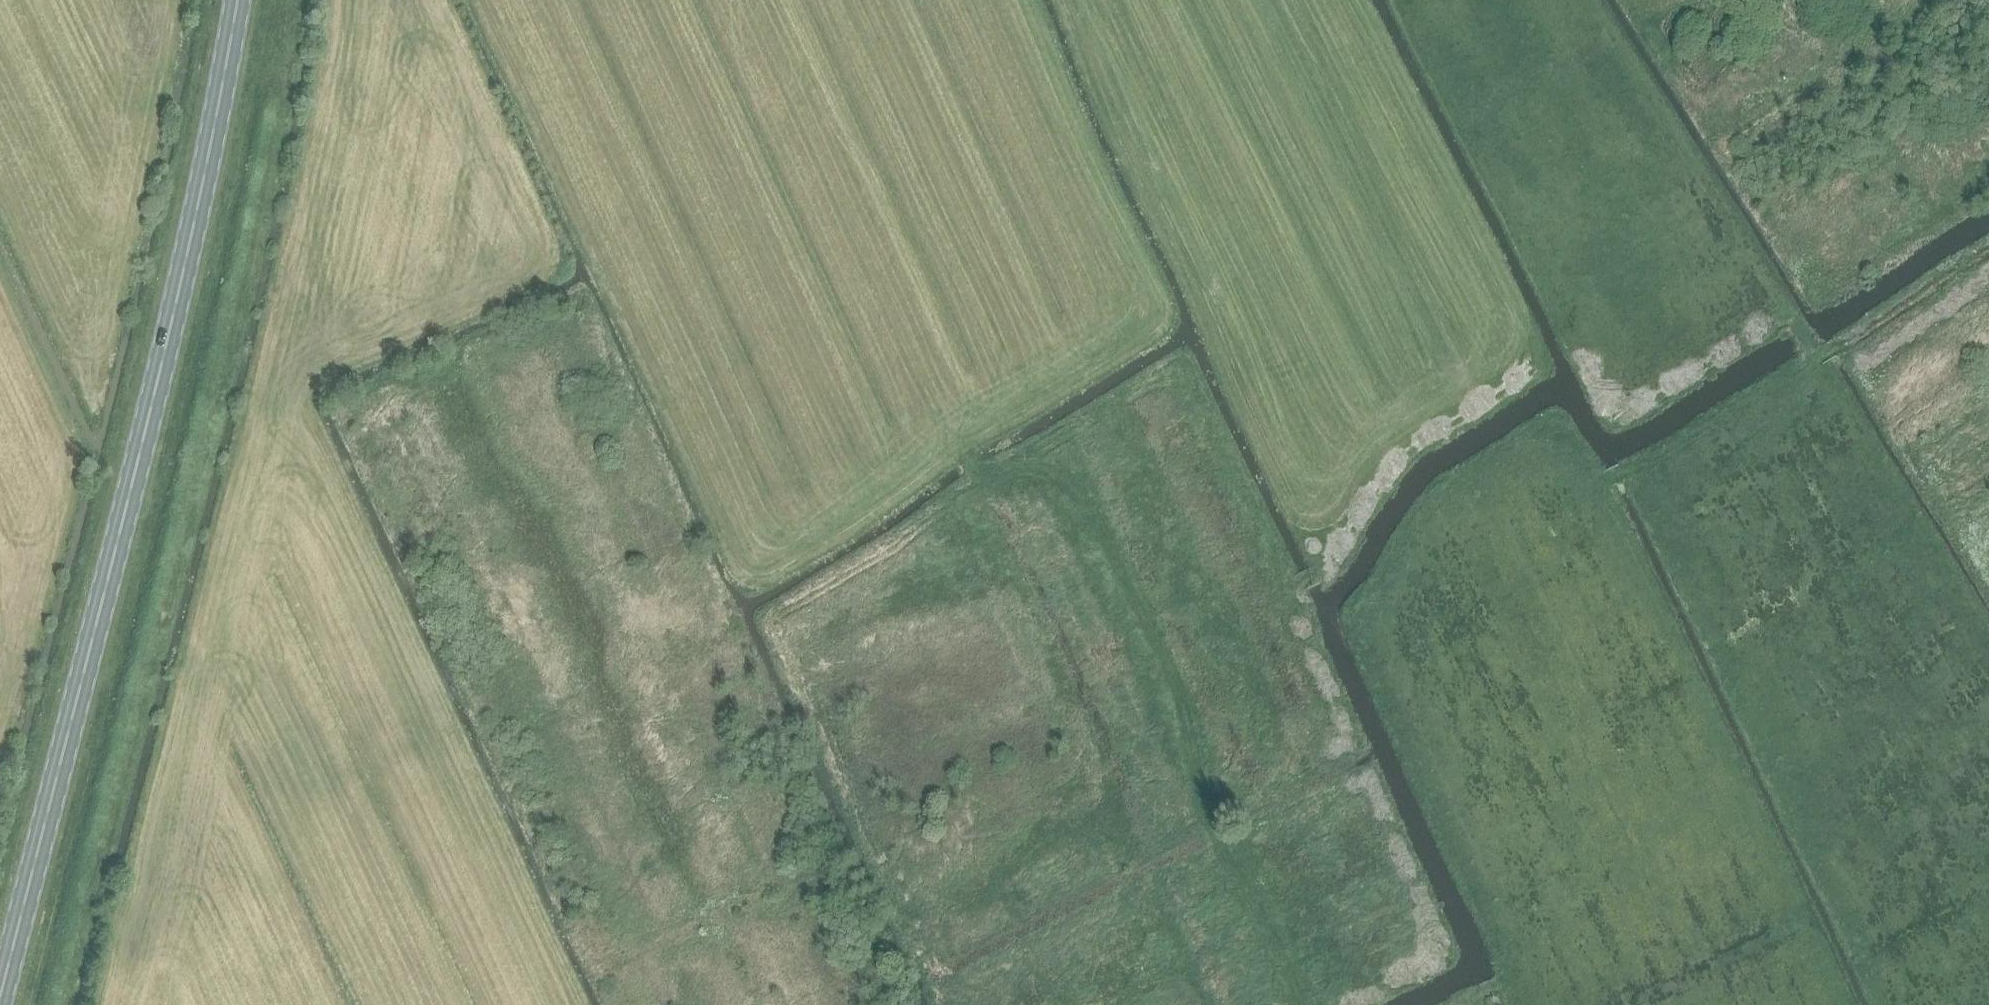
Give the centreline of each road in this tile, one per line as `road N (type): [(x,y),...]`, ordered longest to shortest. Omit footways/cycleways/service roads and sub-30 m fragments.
road 1 (primary): [(0,993),(170,324),(237,0)]
road 2 (track): [(970,462),(991,485),(1049,476),(1083,499),(1170,675),(1213,835),(1301,1004)]

